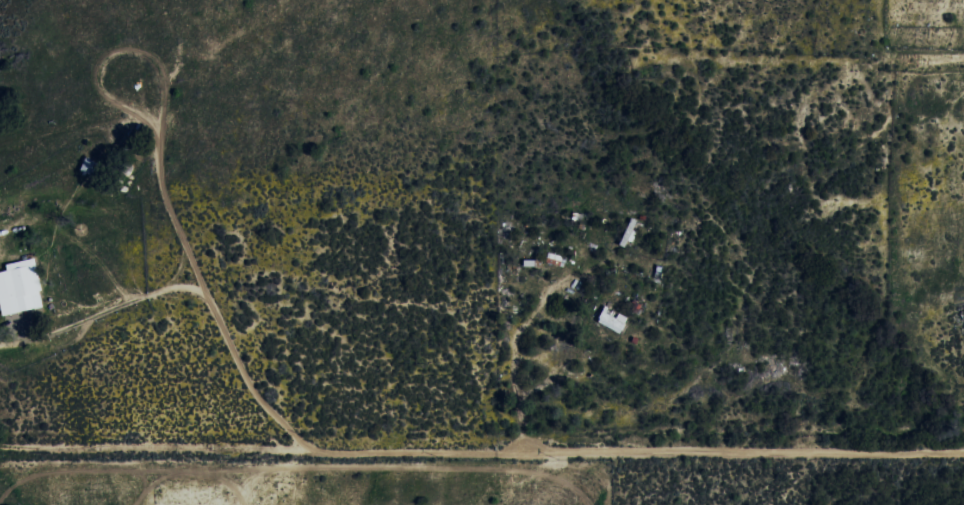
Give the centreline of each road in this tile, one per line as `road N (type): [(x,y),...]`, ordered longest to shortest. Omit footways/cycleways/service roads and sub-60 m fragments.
road 1 (residential): [(963,457),(0,460)]
road 2 (residential): [(417,458),(437,0)]

